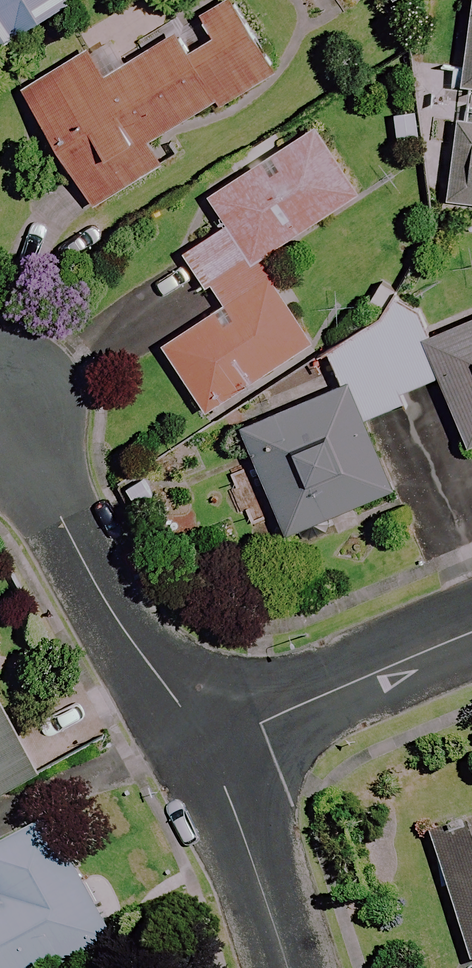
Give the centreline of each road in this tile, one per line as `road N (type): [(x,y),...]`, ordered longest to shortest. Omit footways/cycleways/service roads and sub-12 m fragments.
road 1 (residential): [(0,415),(90,584),(212,758)]
road 2 (residential): [(471,631),(212,758)]
road 3 (residential): [(212,758),(255,857),(289,967)]

